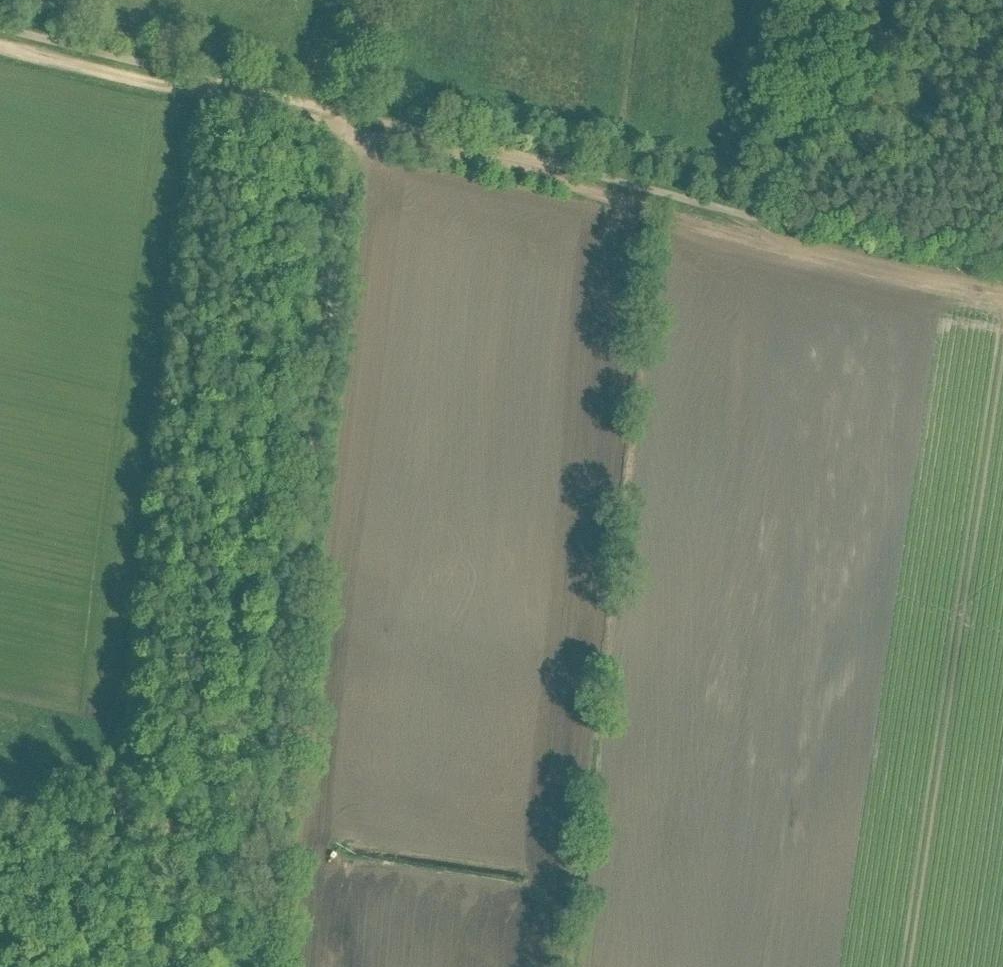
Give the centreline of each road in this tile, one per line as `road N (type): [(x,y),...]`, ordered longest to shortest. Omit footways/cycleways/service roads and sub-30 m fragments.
road 1 (track): [(1002,297),(348,135)]
road 2 (track): [(348,135),(0,47)]

